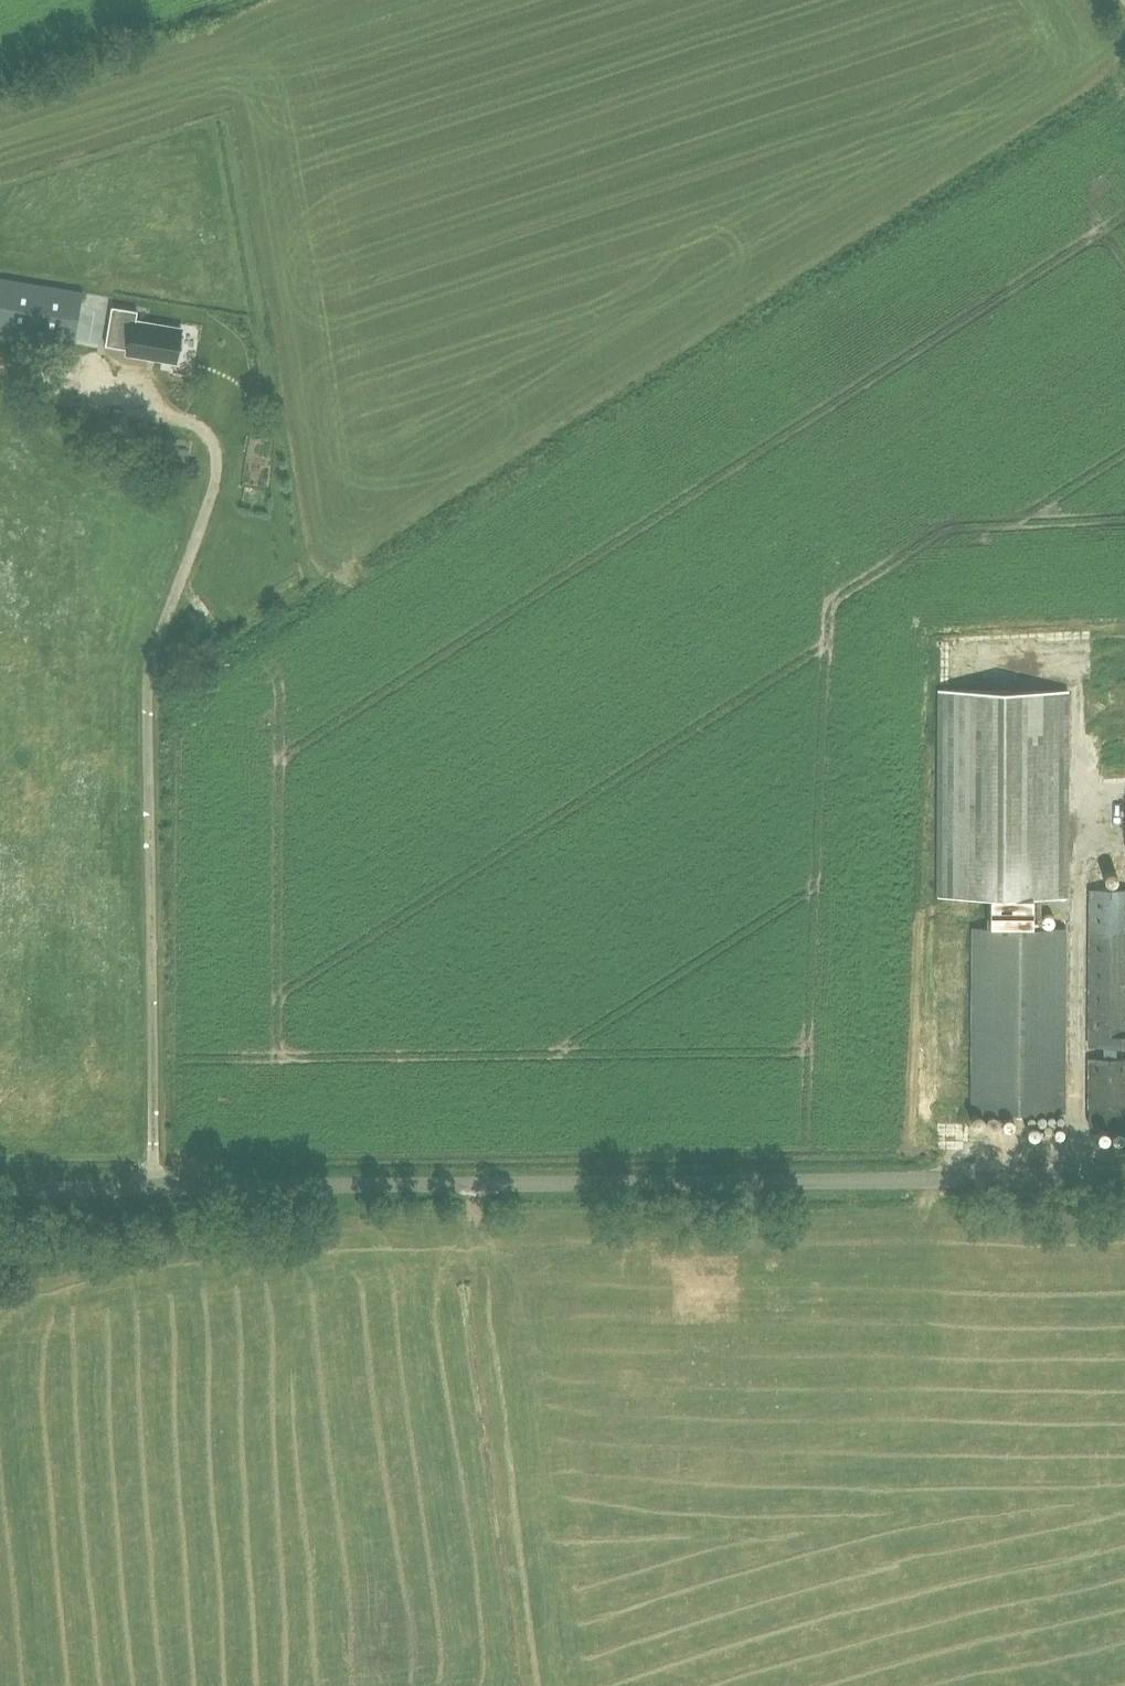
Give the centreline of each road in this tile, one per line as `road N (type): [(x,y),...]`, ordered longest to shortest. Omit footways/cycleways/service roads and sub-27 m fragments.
road 1 (unclassified): [(0,1192),(1124,1179)]

